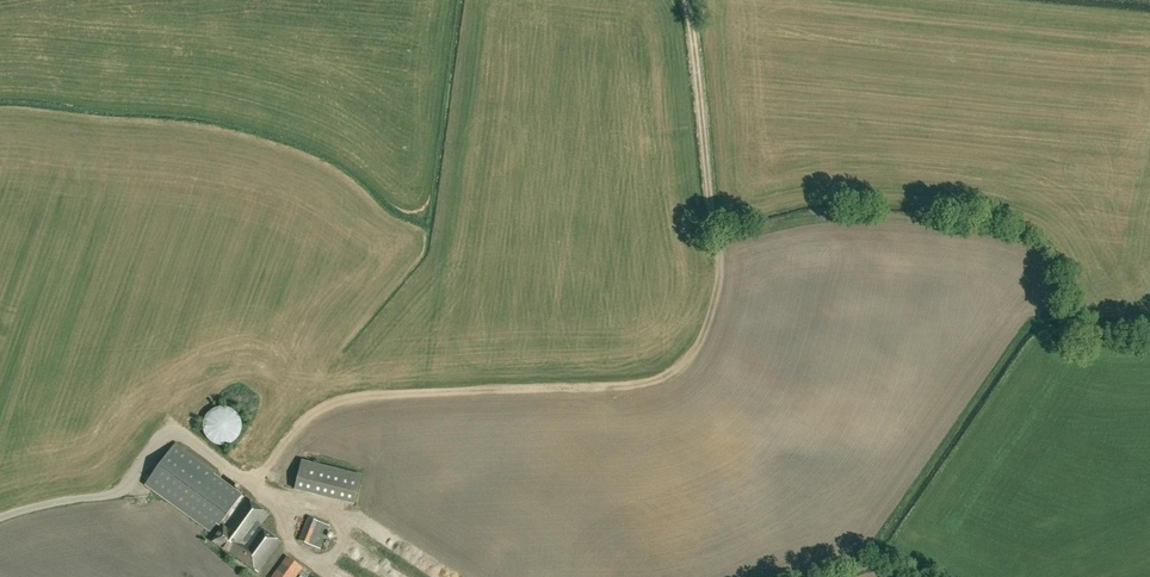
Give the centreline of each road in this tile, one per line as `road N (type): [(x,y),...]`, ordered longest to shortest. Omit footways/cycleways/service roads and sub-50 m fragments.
road 1 (track): [(684,0),(717,281),(709,320),(683,369),(627,388),(355,398),(314,411),(265,475)]
road 2 (track): [(716,237),(847,215),(1005,233),(1043,247),(1086,339),(1149,344)]

